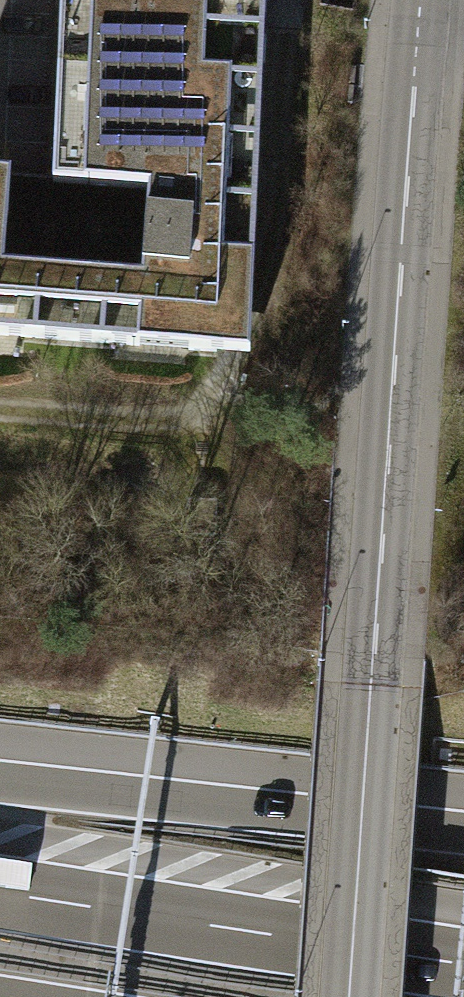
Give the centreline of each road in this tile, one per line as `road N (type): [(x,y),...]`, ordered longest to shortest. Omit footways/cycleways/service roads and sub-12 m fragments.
road 1 (tertiary): [(421,0),(349,996)]
road 2 (motorway): [(463,964),(0,893)]
road 3 (motorway): [(463,833),(0,782)]
road 4 (track): [(0,429),(165,423),(234,398),(268,353),(274,188)]

